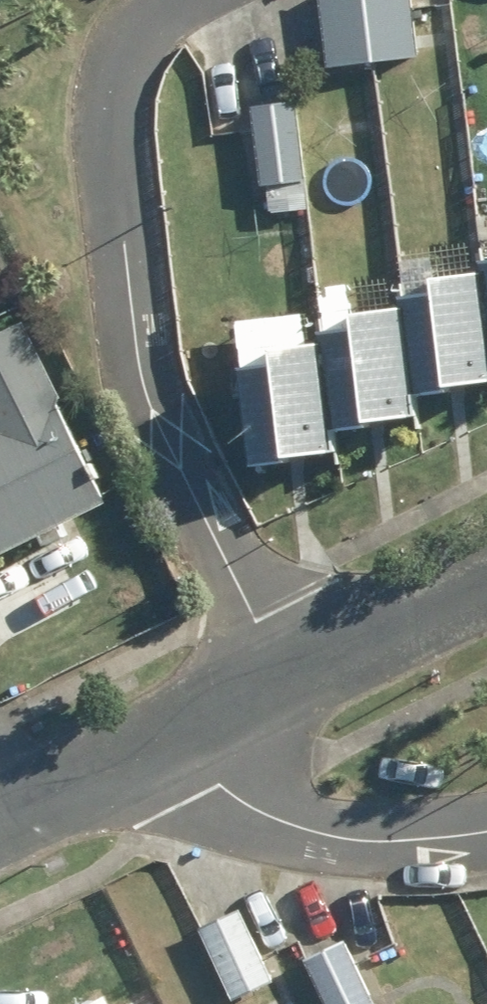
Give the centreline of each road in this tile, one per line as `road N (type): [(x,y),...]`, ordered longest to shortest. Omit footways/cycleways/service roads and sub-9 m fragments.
road 1 (residential): [(290,684),(167,439),(144,361),(126,234),(124,78),(146,25),(176,0)]
road 2 (residential): [(290,684),(171,748),(0,822)]
road 3 (residential): [(486,586),(290,684)]

